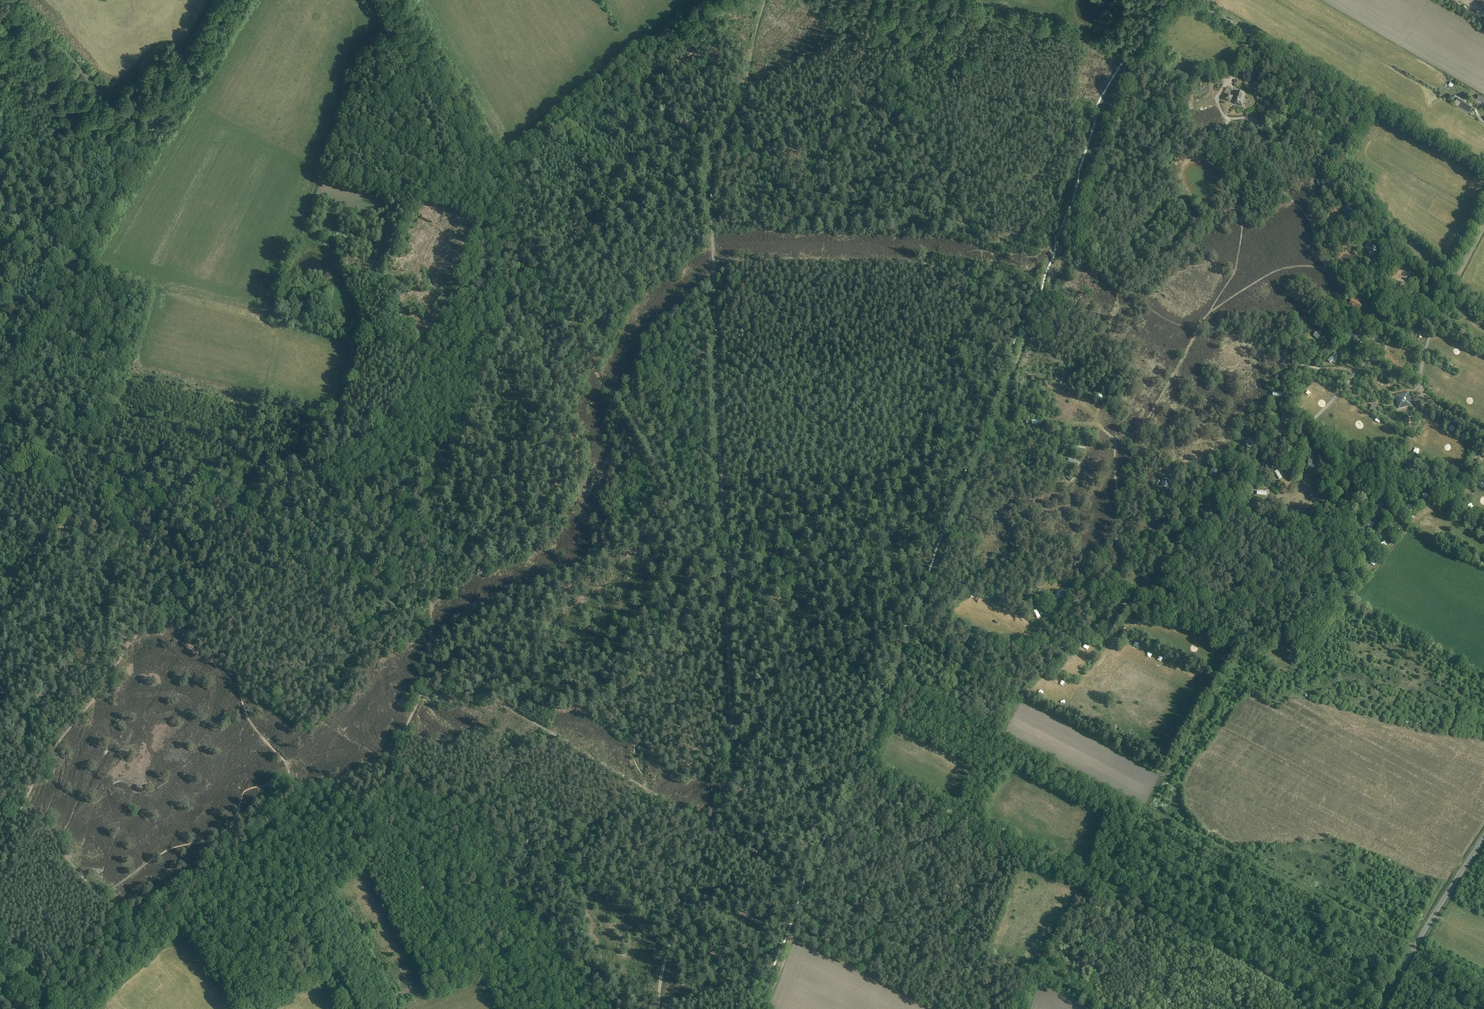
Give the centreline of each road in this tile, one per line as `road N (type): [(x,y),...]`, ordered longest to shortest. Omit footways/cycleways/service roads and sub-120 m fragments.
road 1 (track): [(731,756),(906,468),(980,295)]
road 2 (track): [(230,0),(0,389)]
road 3 (track): [(445,486),(506,315),(522,291),(559,259),(711,180)]
road 4 (track): [(1115,110),(897,88),(856,100),(711,180)]
road 5 (track): [(1439,1008),(1177,868),(1120,821),(1083,809)]
road 6 (track): [(725,603),(711,204)]
road 7 (track): [(1024,344),(1131,69),(1165,11)]
road 8 (track): [(1125,506),(1187,505),(1275,459),(1339,393),(1400,309)]
road 9 (tertiary): [(1483,169),(1192,0)]
road 10 (track): [(379,793),(465,799),(674,931)]
road 11 (track): [(909,638),(1024,344)]
road 12 (track): [(1416,945),(1147,808)]
road 13 (track): [(1261,620),(1279,593),(1317,578),(1349,552),(1385,466),(1419,423),(1422,390)]
road 14 (track): [(713,260),(924,263),(980,295)]
road 15 (track): [(1087,888),(1317,1008)]
road 16 (track): [(1433,324),(1373,290),(1304,266),(1274,271),(1207,316)]
road 17 (track): [(867,764),(773,990)]
road 18 (track): [(337,1008),(297,930),(235,896),(160,904)]
road 19 (track): [(227,482),(0,430)]
road 20 (track): [(1084,581),(1153,619),(1203,630),(1258,619),(1282,641)]
road 21 (tertiary): [(1380,1008),(1483,836)]
road 22 (track): [(0,21),(52,41),(146,143)]
road 23 (track): [(1117,437),(1129,404),(1118,377),(1095,365),(1131,268)]
road 24 (track): [(711,180),(715,154),(742,108),(764,0)]
road 25 (track): [(674,931),(728,792),(731,756)]
road 26 (track): [(286,529),(349,533),(445,486)]
road 27 (track): [(1327,270),(1308,217),(1224,143)]
road 28 (track): [(1248,162),(1236,266),(1207,316)]
road 29 (track): [(297,930),(379,793)]
road 30 (track): [(1057,464),(1066,427),(1103,429),(1115,440),(1125,506)]
road 31 (track): [(137,909),(105,923),(13,1001)]
road 32 (track): [(731,756),(725,603)]
road 33 (track): [(1125,506),(1046,633)]
road 34 (track): [(1433,324),(1424,395),(1483,435)]
road 35 (track): [(64,1008),(160,904)]
road 36 (track): [(867,764),(909,638)]
road 37 (track): [(379,793),(428,672)]
road 38 (track): [(0,160),(76,260)]
road 39 (track): [(1207,316),(1145,425)]

